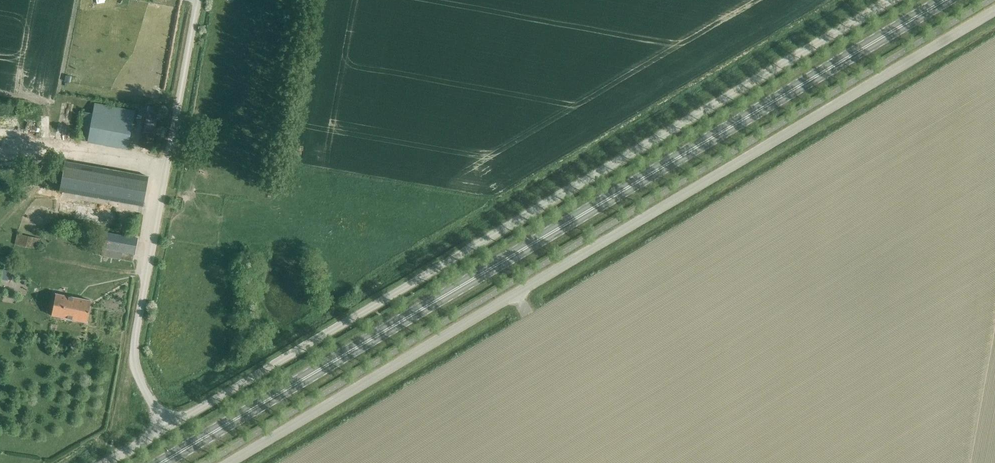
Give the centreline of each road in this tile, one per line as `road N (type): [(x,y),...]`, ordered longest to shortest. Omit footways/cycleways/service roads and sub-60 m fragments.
road 1 (primary): [(161,462),(945,0)]
road 2 (unclassified): [(994,11),(231,462)]
road 3 (unclassified): [(167,427),(889,0)]
road 4 (unclassified): [(167,427),(138,374),(134,346),(196,0)]

